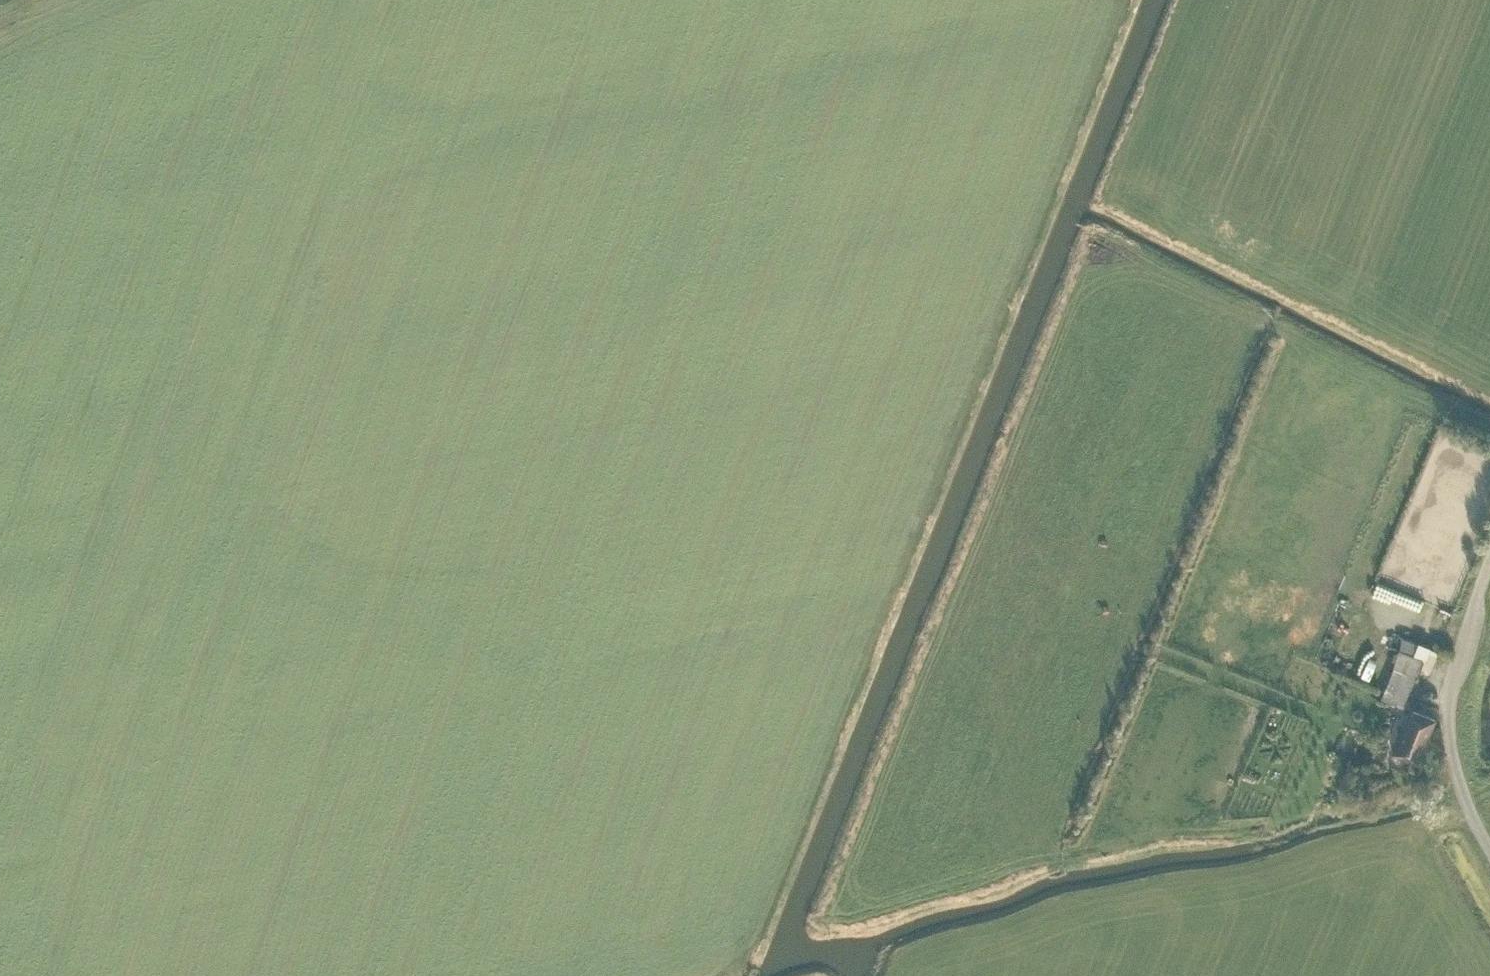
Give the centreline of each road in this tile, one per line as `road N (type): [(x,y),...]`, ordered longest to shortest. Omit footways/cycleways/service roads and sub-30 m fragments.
road 1 (unclassified): [(1489,559),(1447,712),(1459,790),(1489,851)]

